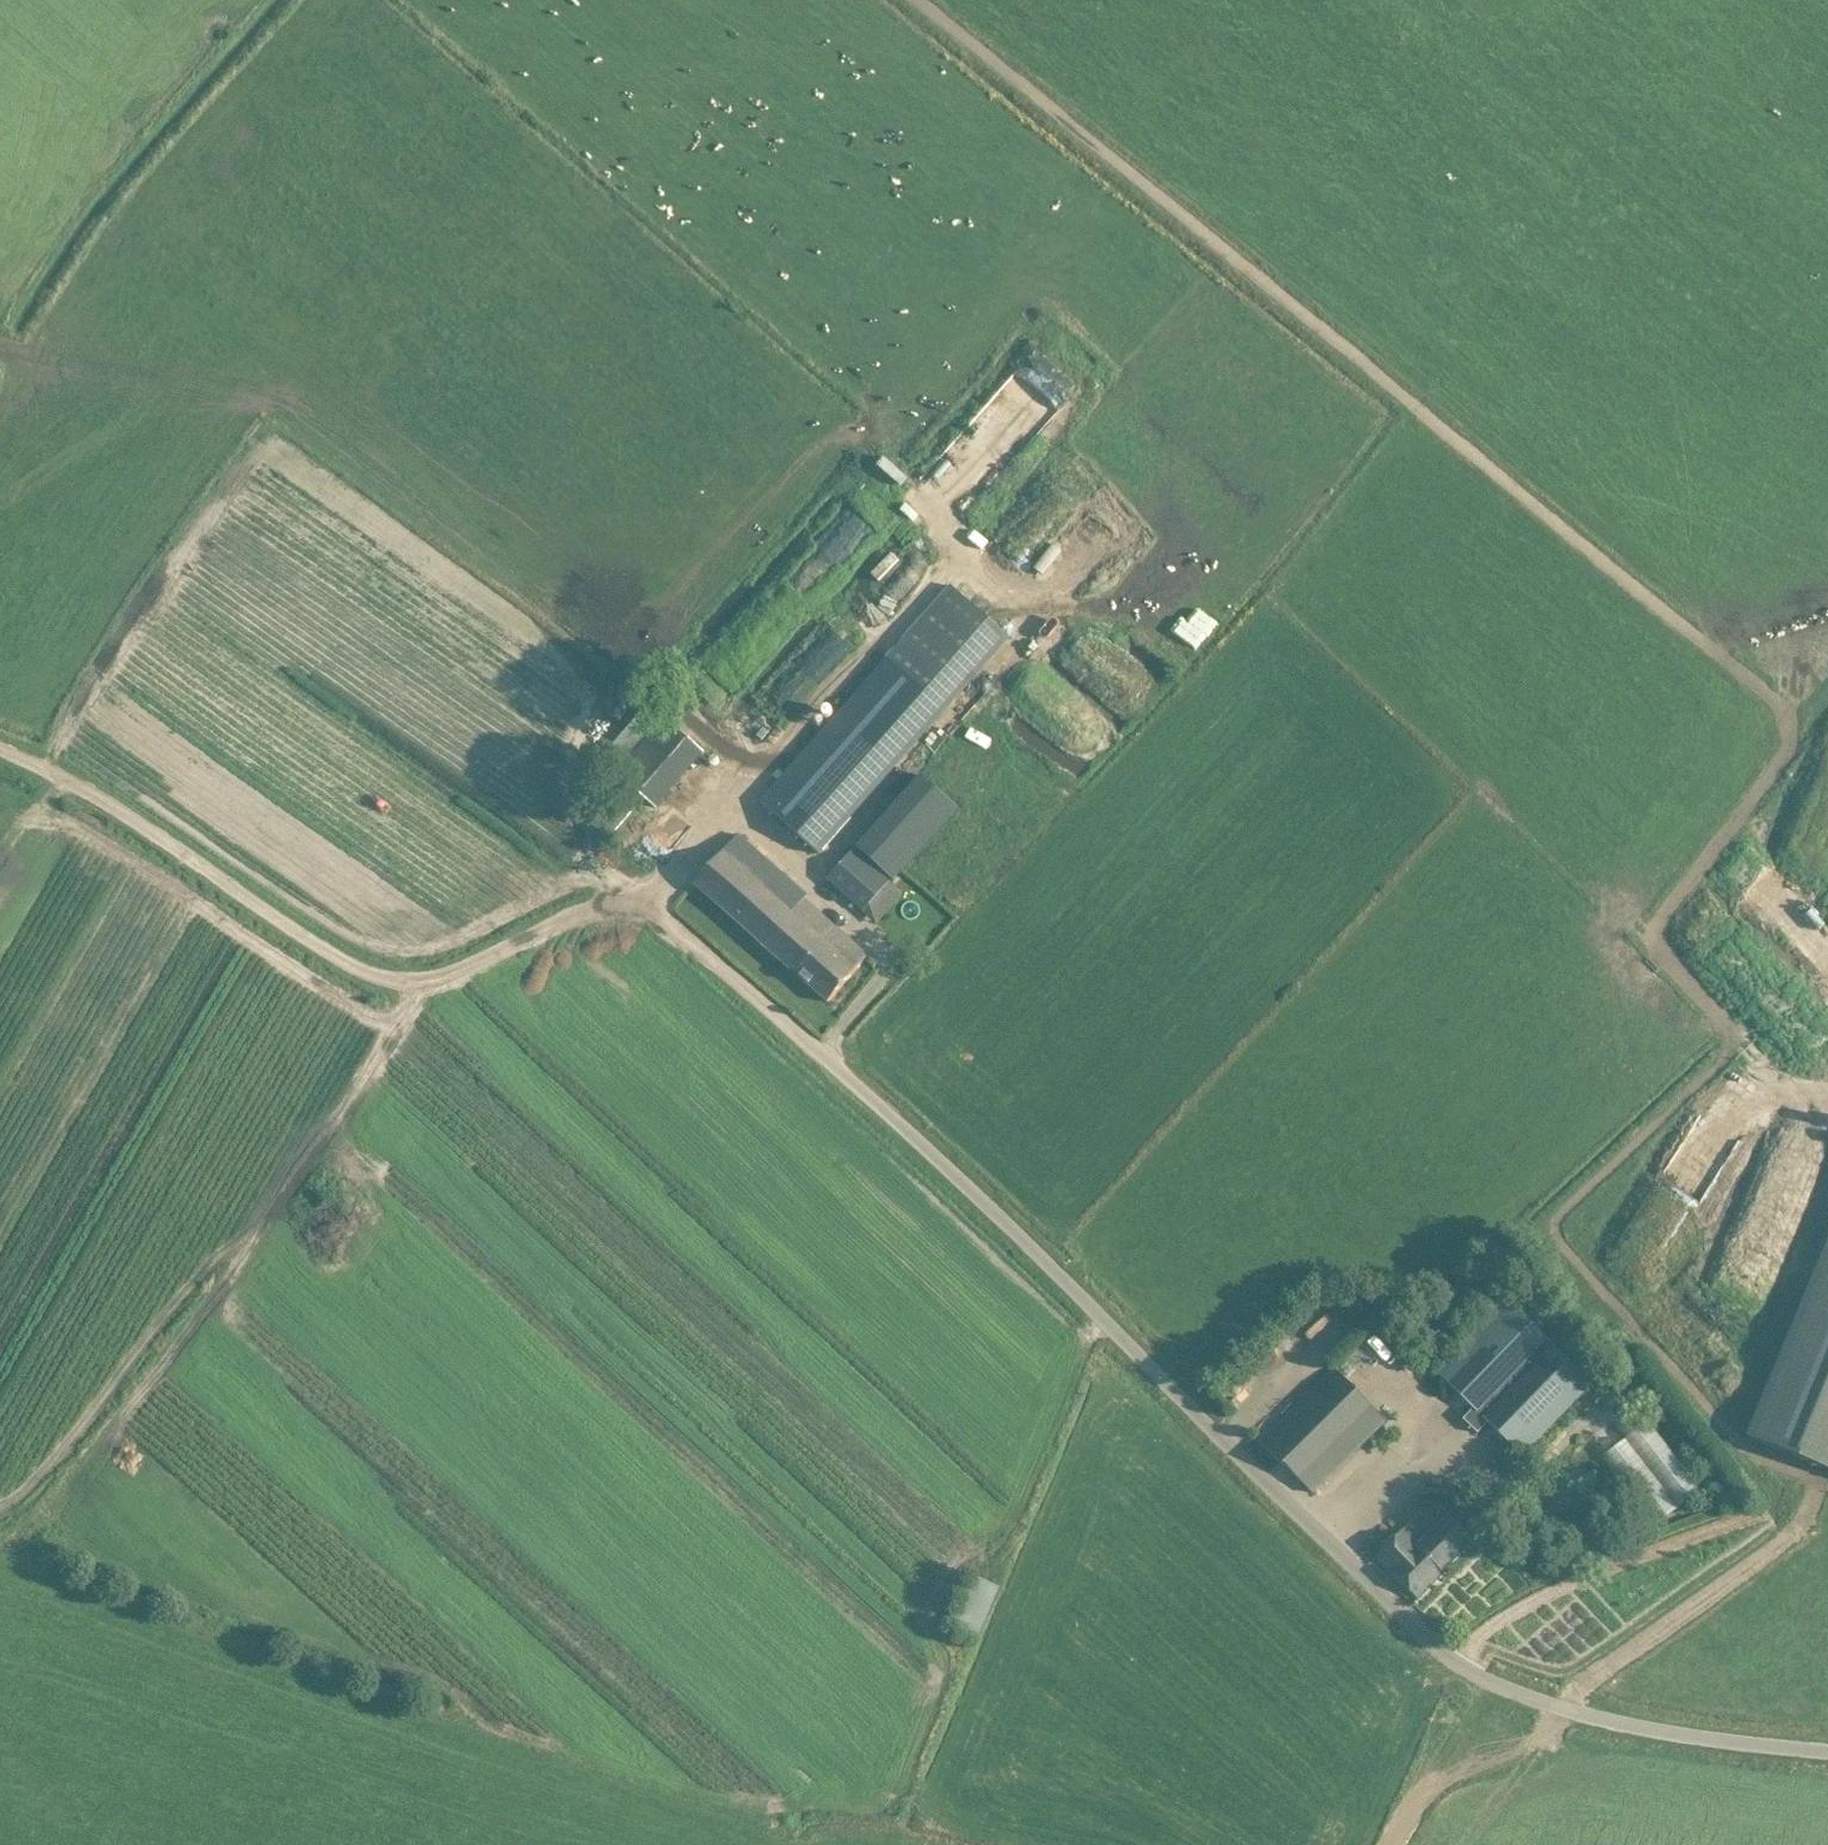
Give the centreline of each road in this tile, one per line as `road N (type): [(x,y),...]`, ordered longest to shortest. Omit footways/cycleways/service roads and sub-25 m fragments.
road 1 (unclassified): [(1827,1752),(1568,1717),(1472,1679),(1392,1614),(1091,1311),(664,921),(630,905)]
road 2 (track): [(630,905),(590,913),(423,987),(386,989),(110,799),(0,750)]

